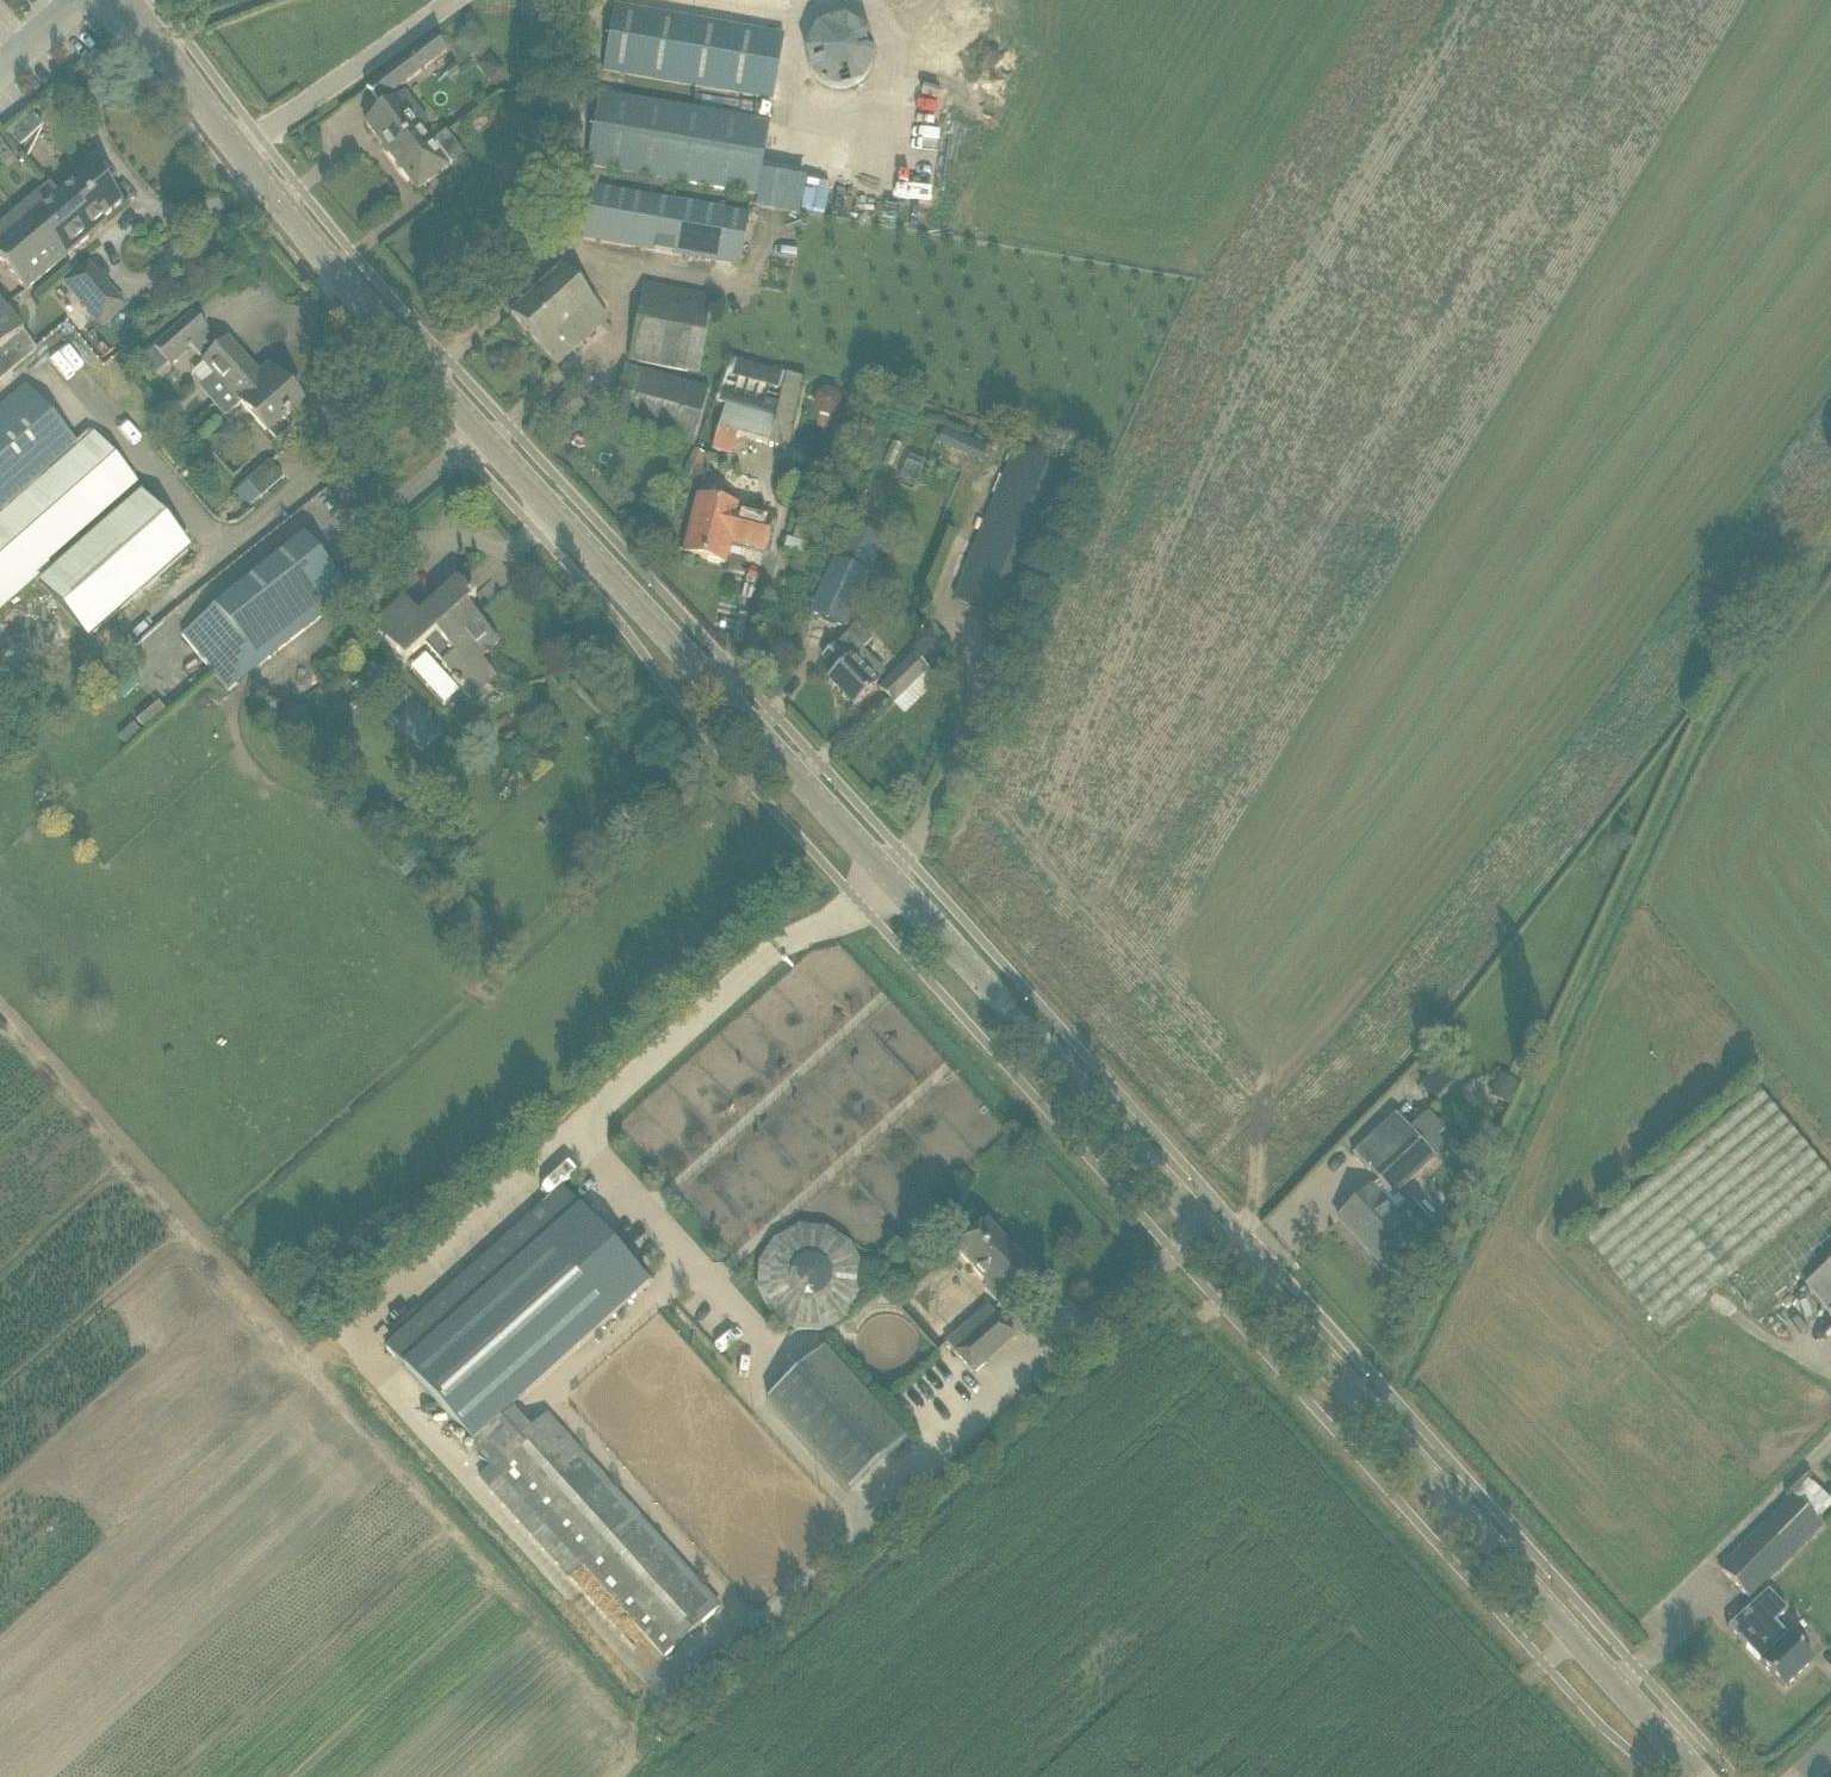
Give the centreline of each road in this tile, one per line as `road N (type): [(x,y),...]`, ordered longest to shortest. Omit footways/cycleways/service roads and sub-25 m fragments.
road 1 (tertiary): [(1702,1776),(414,358),(127,0)]

